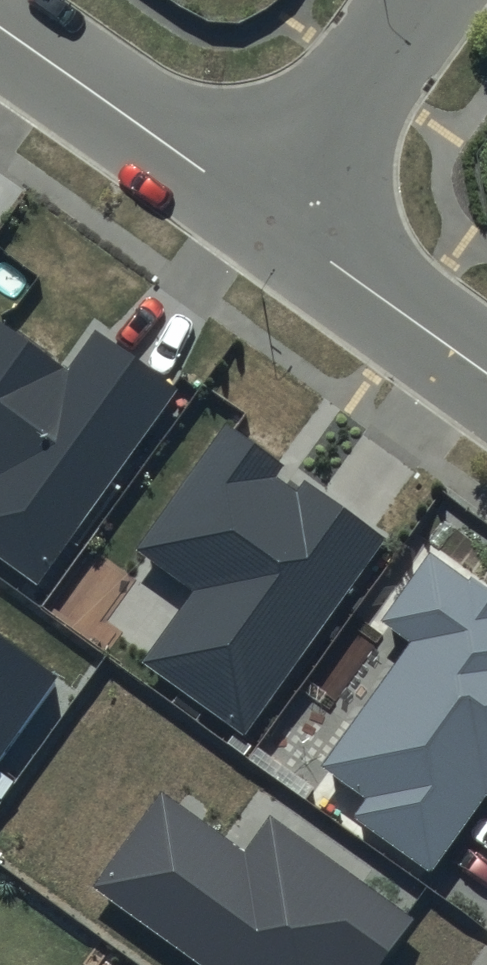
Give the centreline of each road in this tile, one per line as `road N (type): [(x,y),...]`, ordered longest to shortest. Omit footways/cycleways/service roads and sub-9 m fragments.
road 1 (residential): [(257,209),(0,25)]
road 2 (residential): [(486,374),(257,209)]
road 3 (residential): [(257,209),(409,0)]

